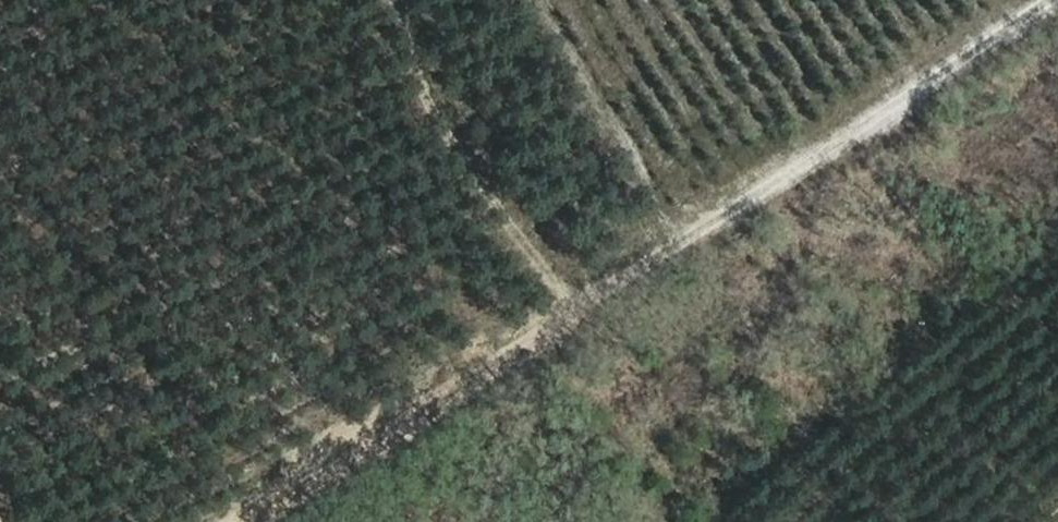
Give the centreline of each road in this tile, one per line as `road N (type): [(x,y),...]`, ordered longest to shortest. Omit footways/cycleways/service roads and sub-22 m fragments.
road 1 (track): [(300,521),(600,338),(1057,15)]
road 2 (track): [(600,338),(437,122),(394,0)]

